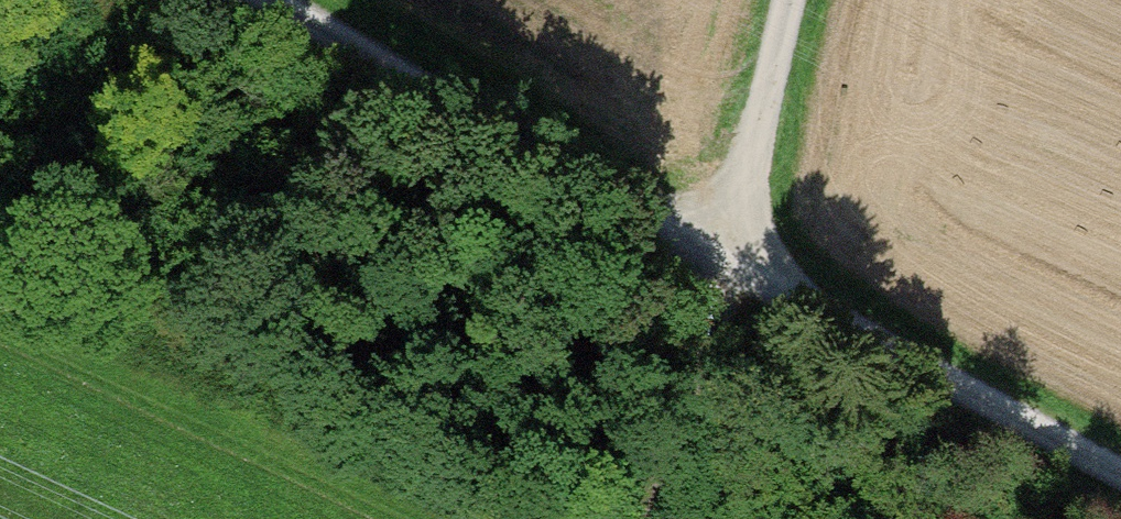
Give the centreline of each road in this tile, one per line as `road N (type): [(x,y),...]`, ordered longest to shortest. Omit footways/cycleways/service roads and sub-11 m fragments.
road 1 (track): [(724,262),(265,0)]
road 2 (track): [(724,262),(1120,473)]
road 3 (track): [(724,262),(709,358),(639,518)]
road 4 (track): [(789,0),(724,262)]

